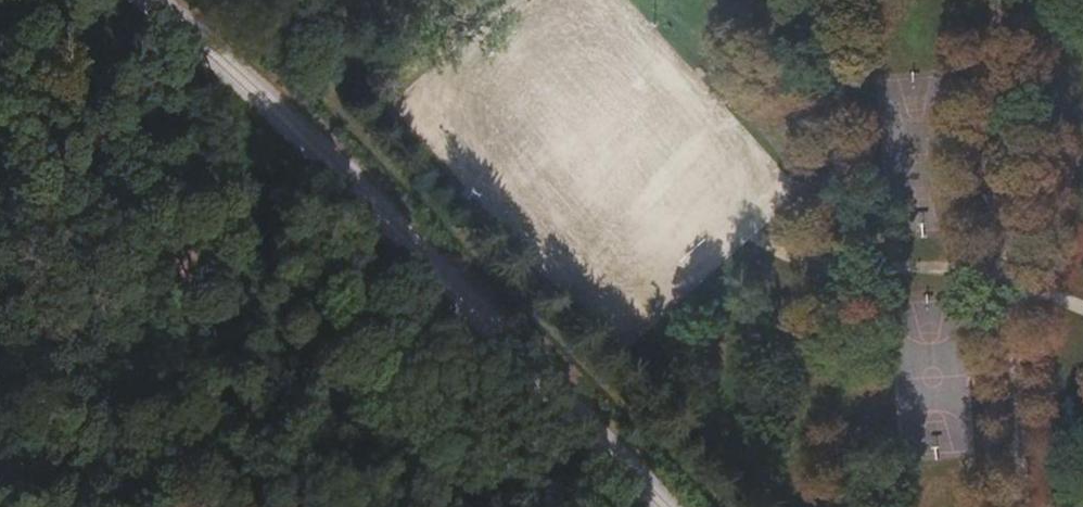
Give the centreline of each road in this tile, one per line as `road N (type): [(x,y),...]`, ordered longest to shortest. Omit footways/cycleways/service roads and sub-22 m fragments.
road 1 (track): [(80,181),(461,506)]
road 2 (track): [(991,0),(1015,474)]

